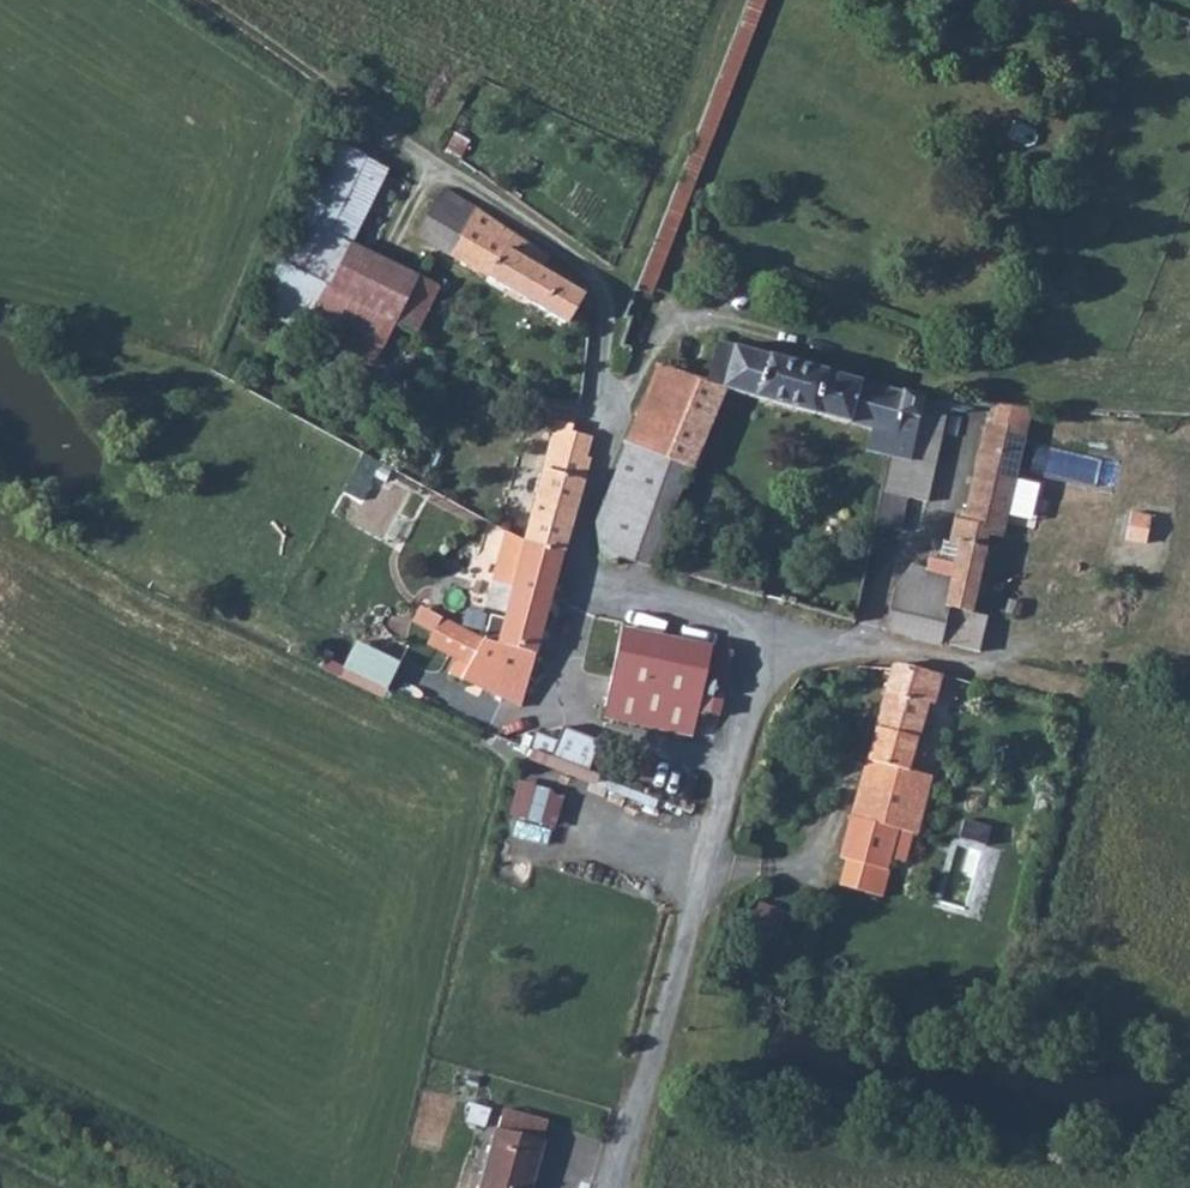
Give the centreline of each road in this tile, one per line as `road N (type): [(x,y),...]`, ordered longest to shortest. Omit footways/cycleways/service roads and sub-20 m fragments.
road 1 (unclassified): [(615,1187),(769,630)]
road 2 (track): [(203,0),(376,131)]

